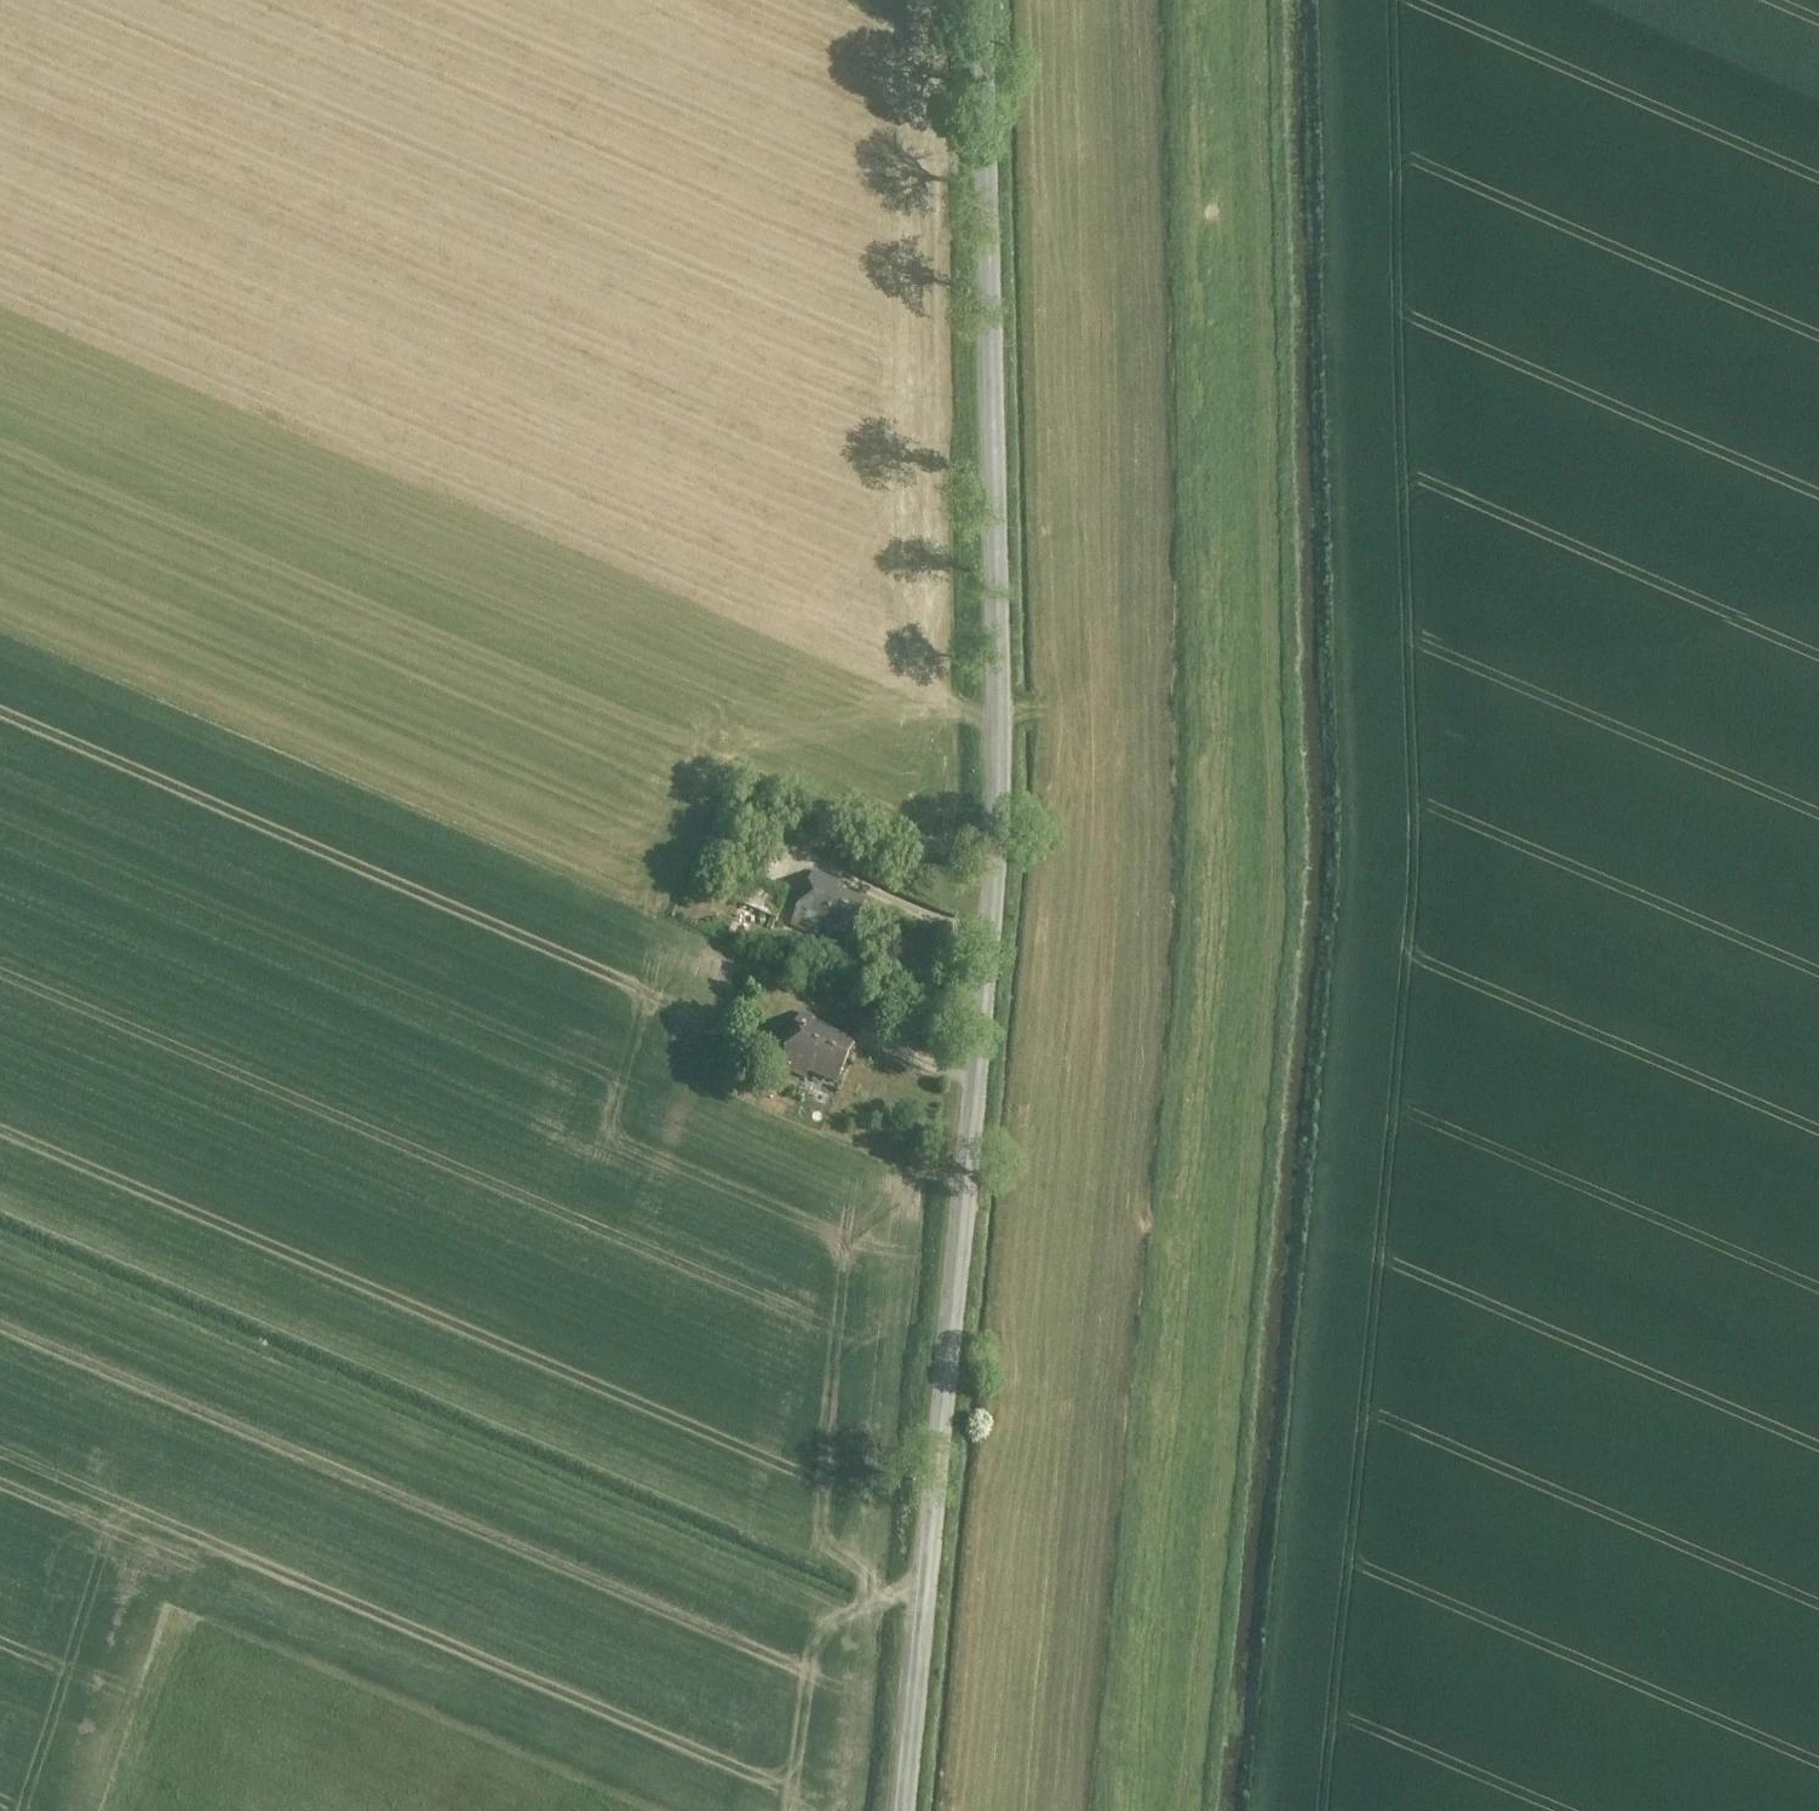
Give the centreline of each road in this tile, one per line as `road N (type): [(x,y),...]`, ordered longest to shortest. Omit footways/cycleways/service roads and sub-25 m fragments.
road 1 (track): [(1261,1810),(1353,892),(1330,0)]
road 2 (tertiary): [(983,0),(1001,817),(905,1810)]

